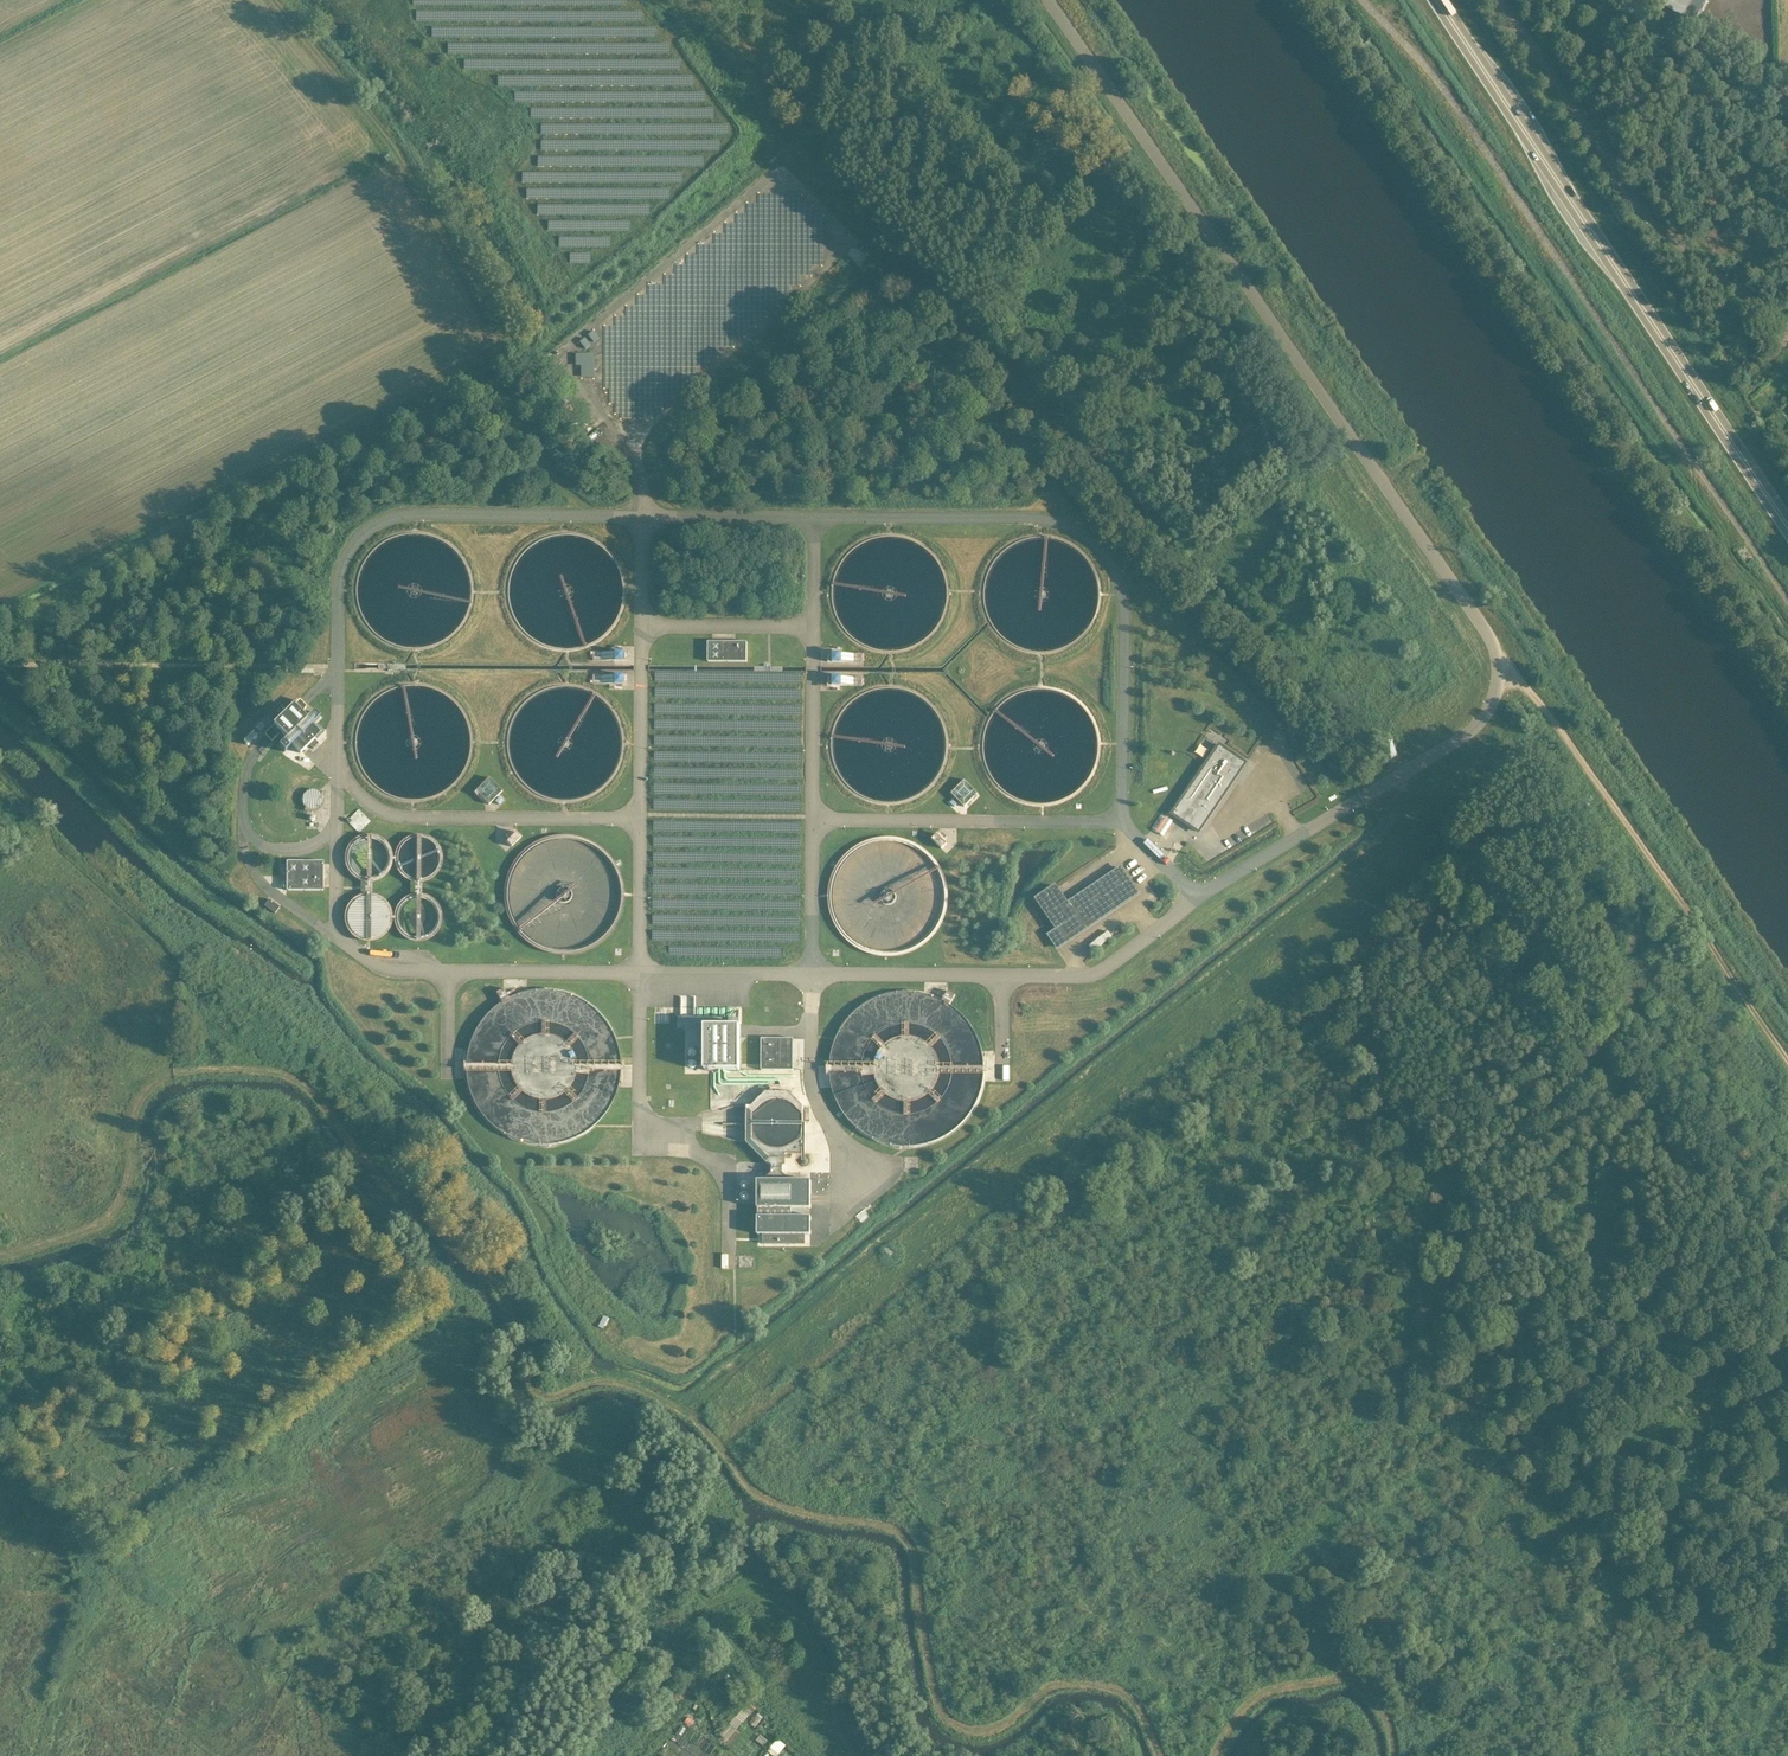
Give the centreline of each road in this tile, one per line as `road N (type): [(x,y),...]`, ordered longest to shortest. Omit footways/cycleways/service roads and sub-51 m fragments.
road 1 (unclassified): [(1363,797),(1467,732),(1494,691),(1503,660),(1497,634),(1060,0)]
road 2 (primary): [(1787,527),(1437,0)]
road 3 (track): [(1503,660),(1562,716),(1787,1043)]
road 4 (unclassified): [(1787,319),(1643,203),(1514,0)]
road 5 (track): [(278,0),(393,143),(450,245),(516,337)]

